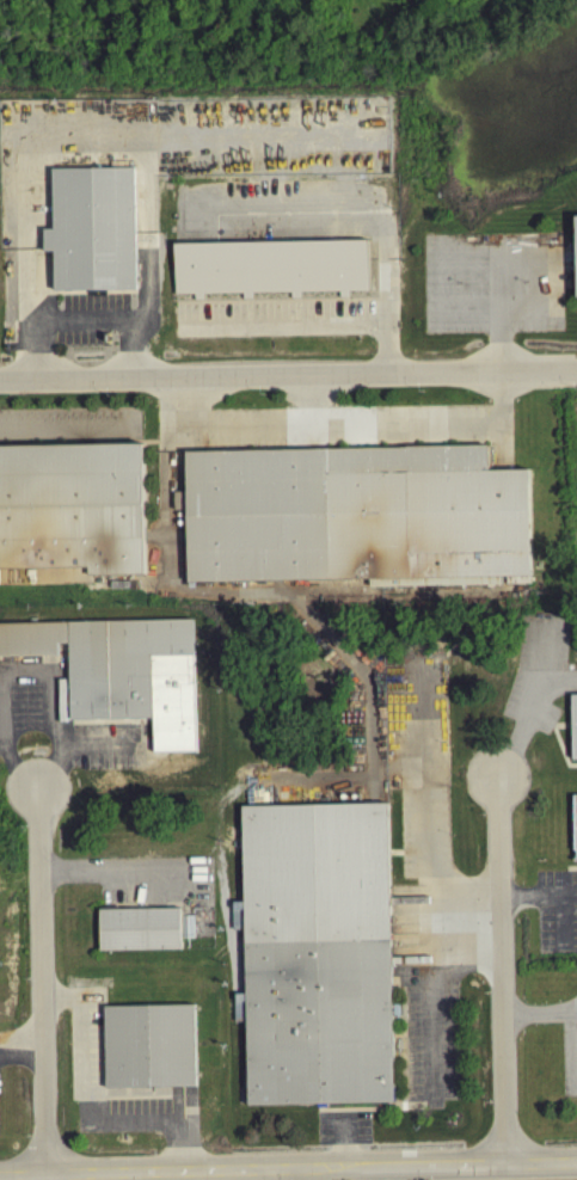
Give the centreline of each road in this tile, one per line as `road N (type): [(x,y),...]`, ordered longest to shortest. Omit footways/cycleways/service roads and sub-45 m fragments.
road 1 (residential): [(0,1175),(576,1160)]
road 2 (residential): [(0,379),(576,369)]
road 3 (residential): [(507,1162),(496,781)]
road 4 (residential): [(50,1173),(41,795)]

